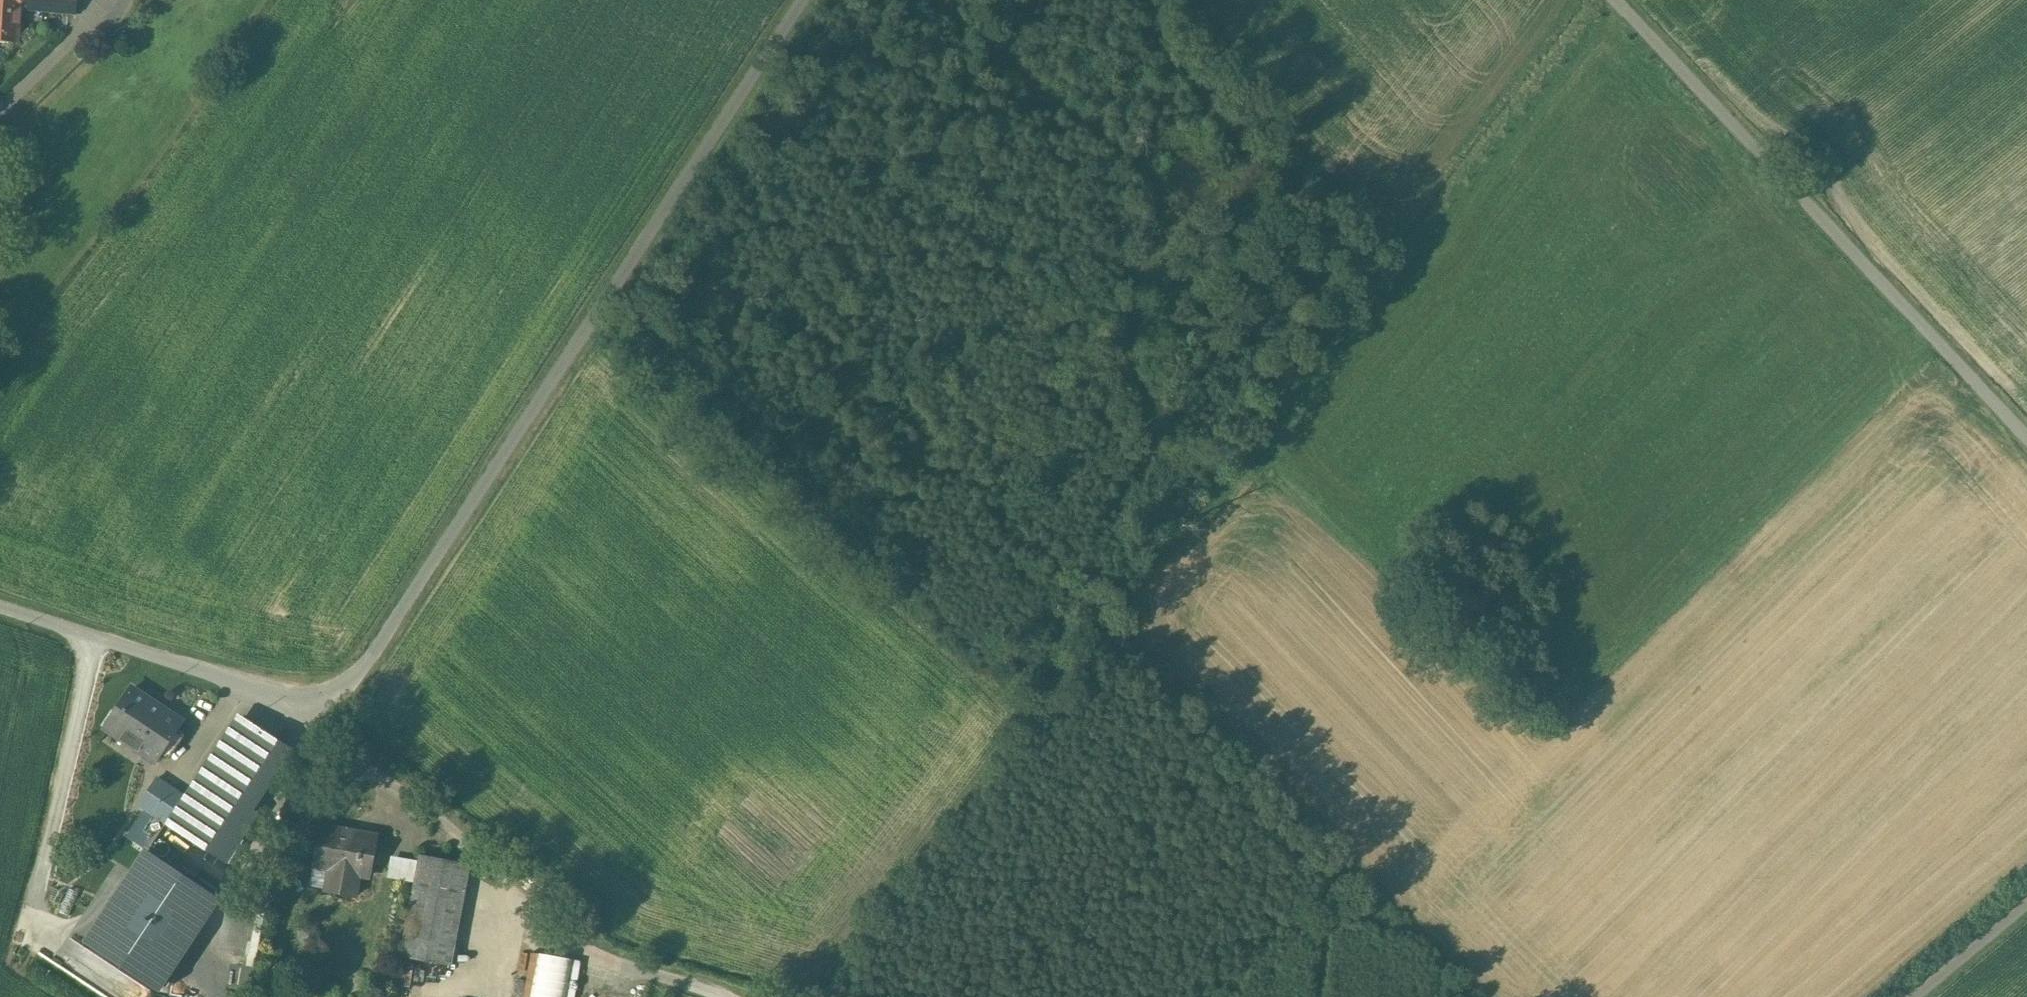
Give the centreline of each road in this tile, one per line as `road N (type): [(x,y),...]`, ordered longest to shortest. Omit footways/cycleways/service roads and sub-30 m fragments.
road 1 (unclassified): [(0,608),(274,699),(341,681),(802,0)]
road 2 (unclassified): [(2026,442),(1615,0)]
road 3 (track): [(733,996),(607,963),(379,774),(306,690)]
road 4 (unclassified): [(1910,996),(2026,901)]

